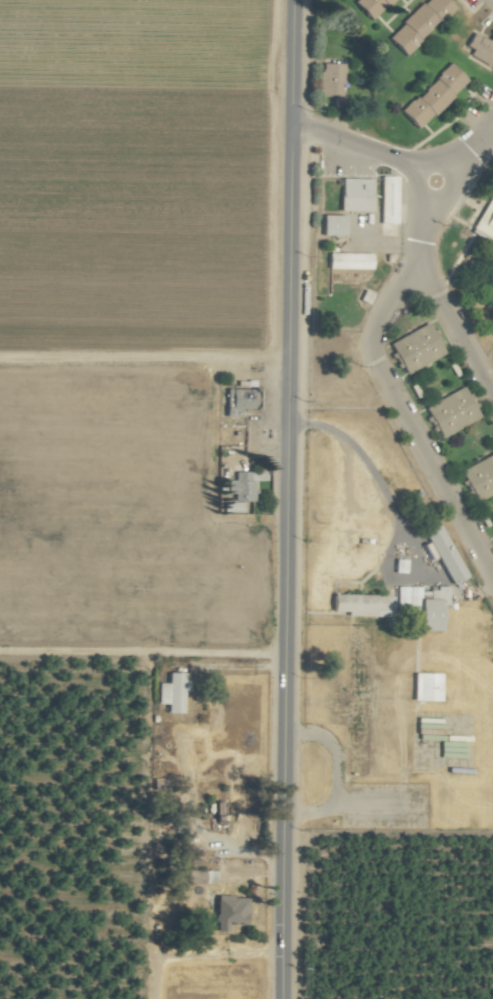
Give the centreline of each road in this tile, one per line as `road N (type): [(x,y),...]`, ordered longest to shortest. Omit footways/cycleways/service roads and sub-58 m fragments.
road 1 (tertiary): [(280,998),(293,0)]
road 2 (residential): [(426,207),(412,265),(375,326),(373,366),(492,571)]
road 3 (residential): [(412,265),(492,405)]
road 4 (residential): [(410,178),(412,195),(426,207),(451,200),(455,190),(450,169),(436,161),(410,178)]
road 5 (residential): [(291,121),(413,172)]

